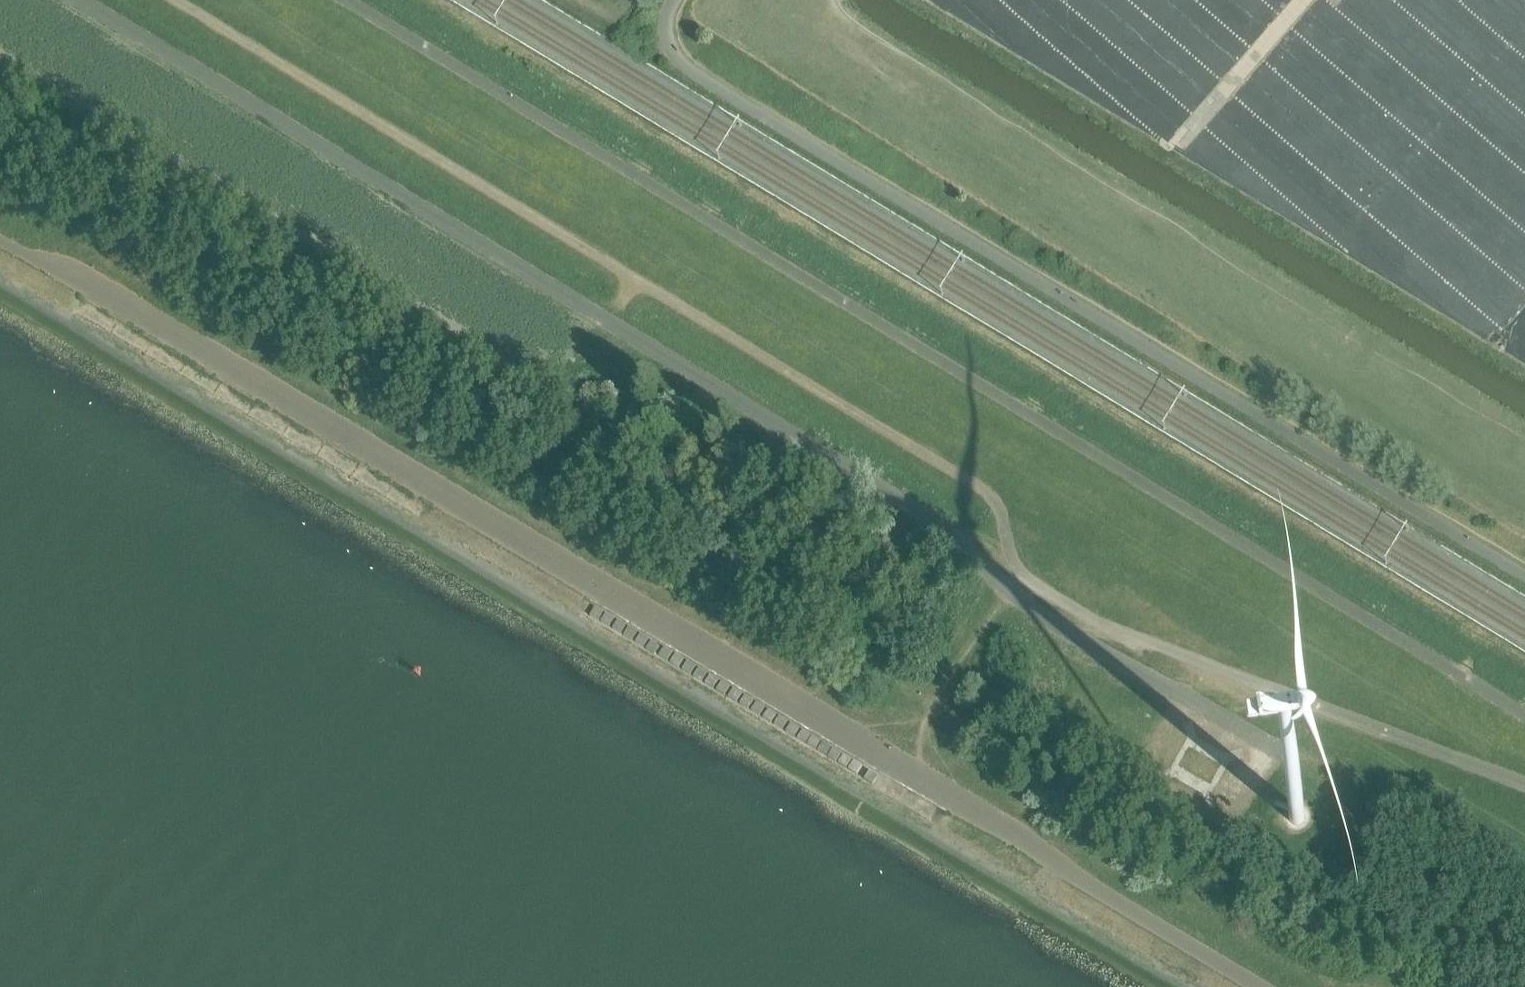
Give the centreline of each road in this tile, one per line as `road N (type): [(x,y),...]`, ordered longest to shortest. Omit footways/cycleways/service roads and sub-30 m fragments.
road 1 (track): [(977,485),(179,0)]

